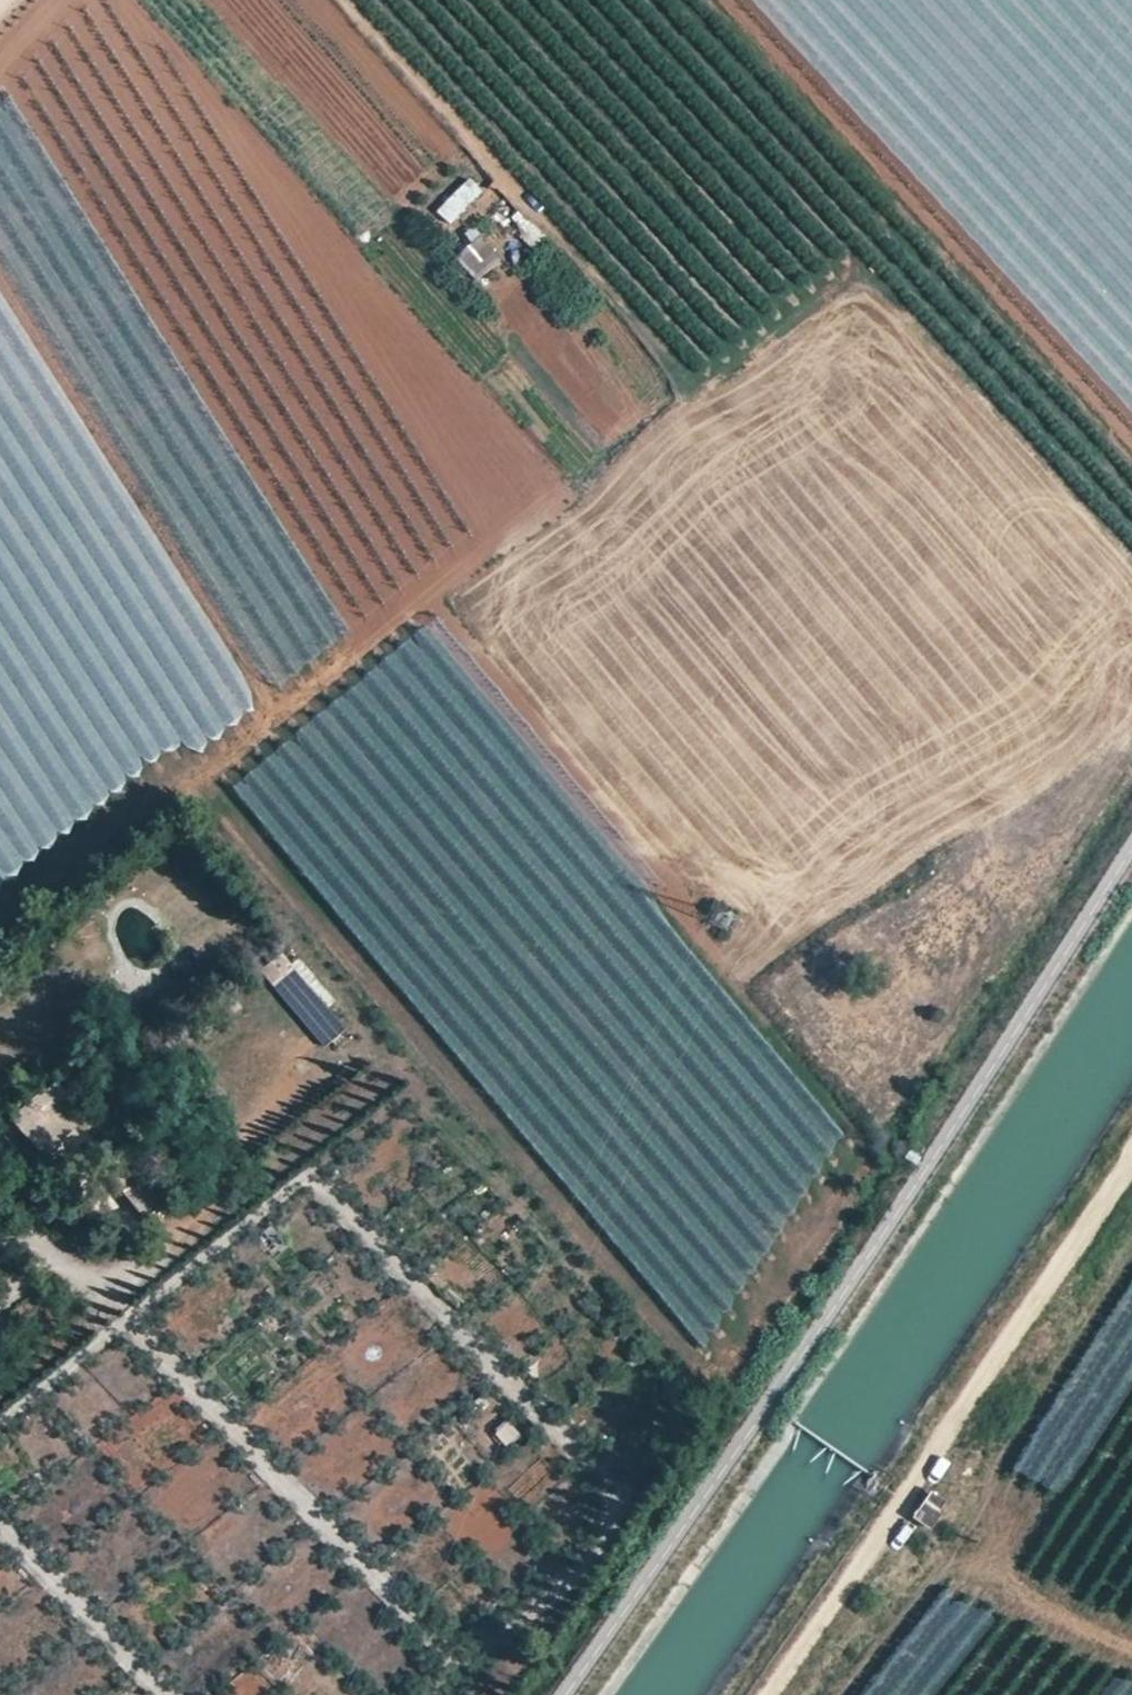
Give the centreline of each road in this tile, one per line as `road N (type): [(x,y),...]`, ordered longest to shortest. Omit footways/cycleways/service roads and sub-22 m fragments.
road 1 (track): [(769,1694),(1131,1165)]

